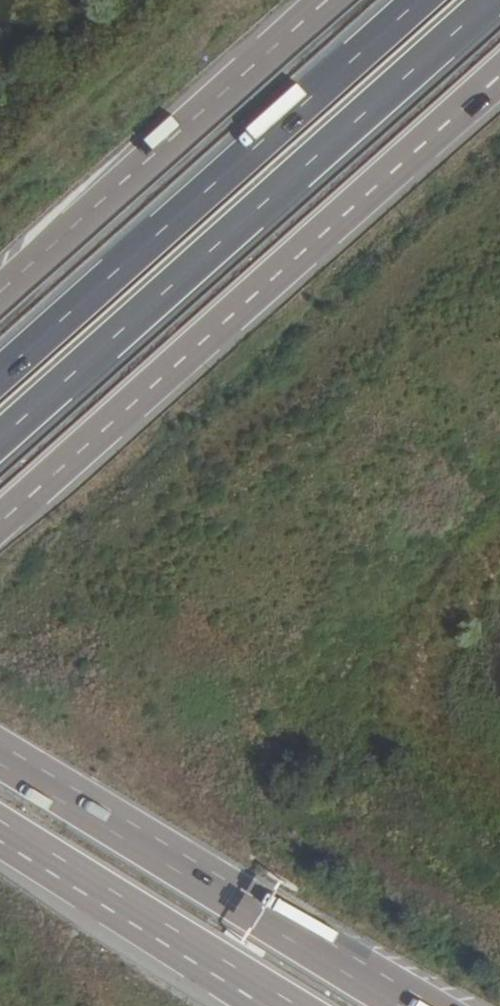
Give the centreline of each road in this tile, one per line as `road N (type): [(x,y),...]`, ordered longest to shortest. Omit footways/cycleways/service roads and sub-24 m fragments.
road 1 (trunk): [(0,519),(499,76)]
road 2 (trunk): [(0,438),(488,0)]
road 3 (trunk): [(416,0),(0,365)]
road 4 (trunk): [(401,1005),(0,761)]
road 5 (trunk): [(327,0),(0,291)]
road 6 (trunk): [(0,827),(292,1005)]

